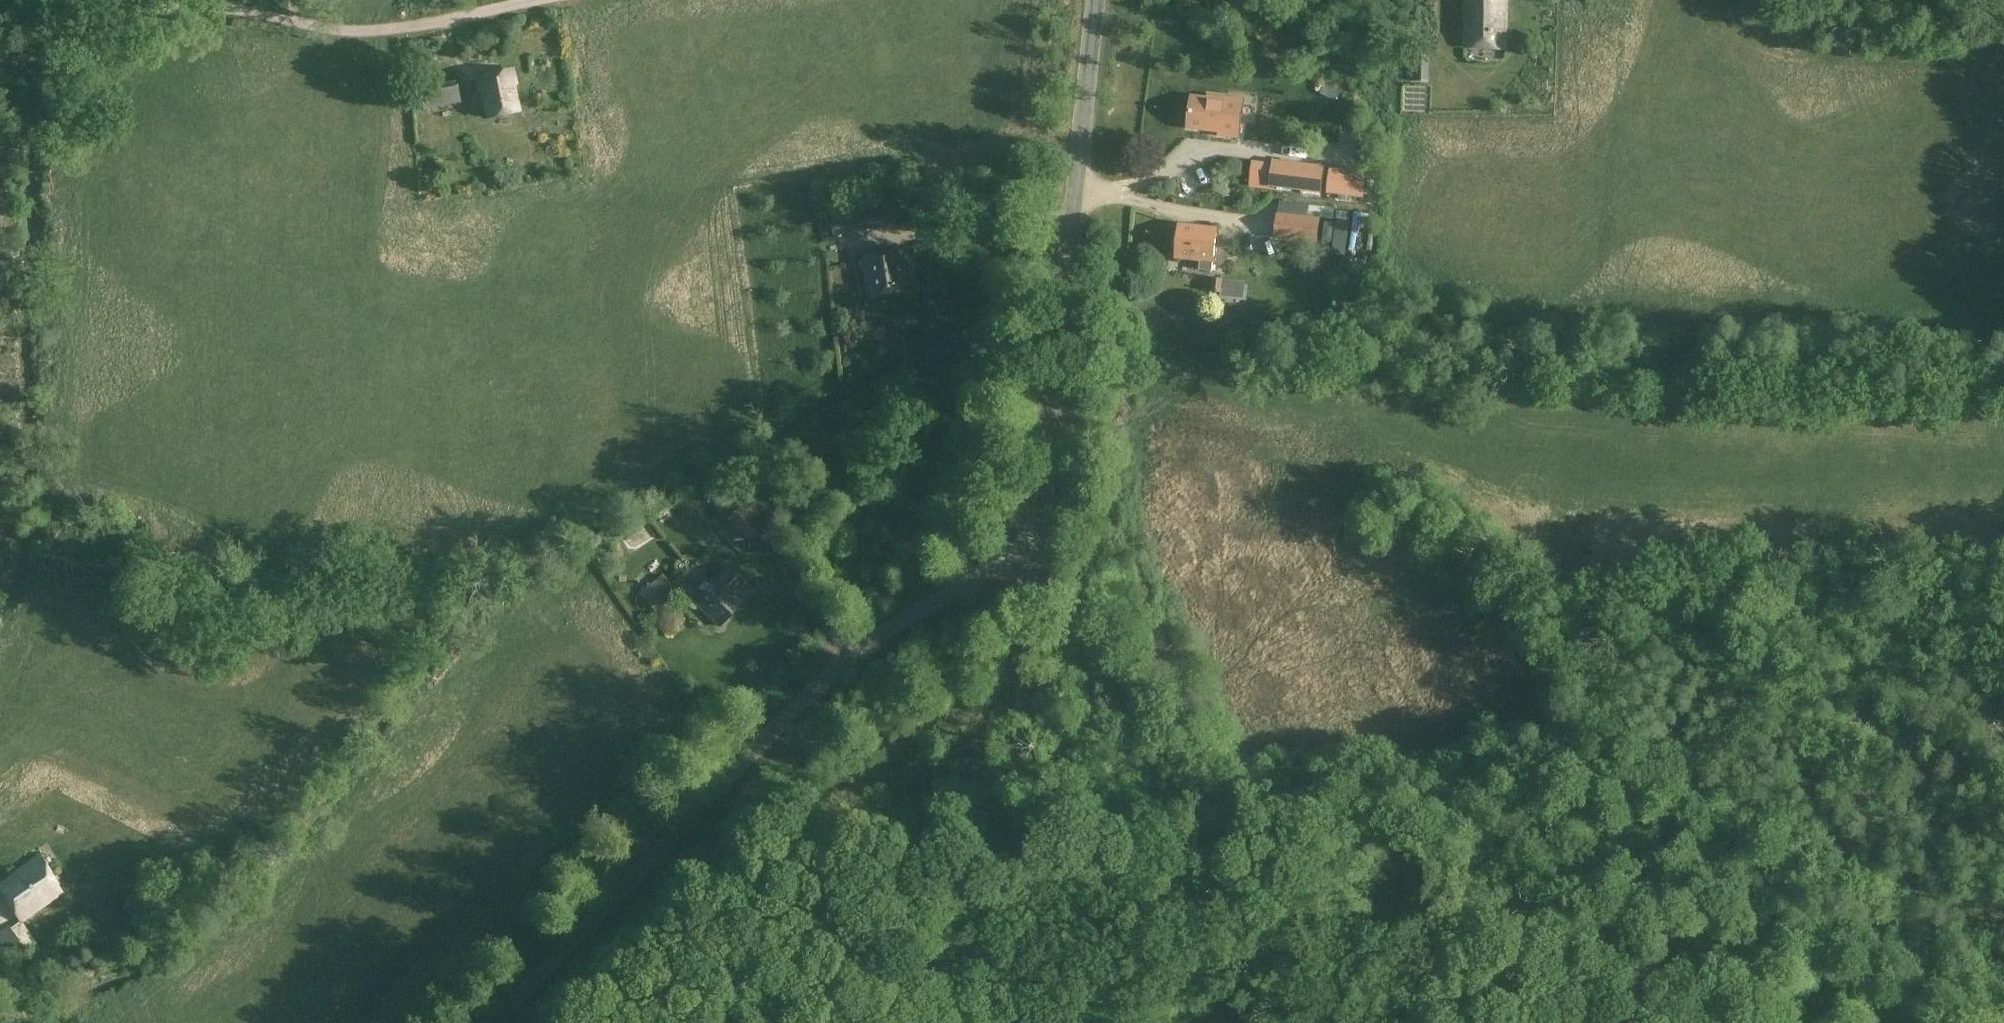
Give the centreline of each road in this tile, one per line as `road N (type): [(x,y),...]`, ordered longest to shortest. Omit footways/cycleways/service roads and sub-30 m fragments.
road 1 (unclassified): [(493,1022),(840,661),(1041,540)]
road 2 (track): [(0,56),(61,14),(226,9),(386,28),(542,0)]
road 3 (tertiary): [(1041,540),(1095,0)]
road 4 (tertiary): [(1037,1022),(1020,811),(1041,540)]

